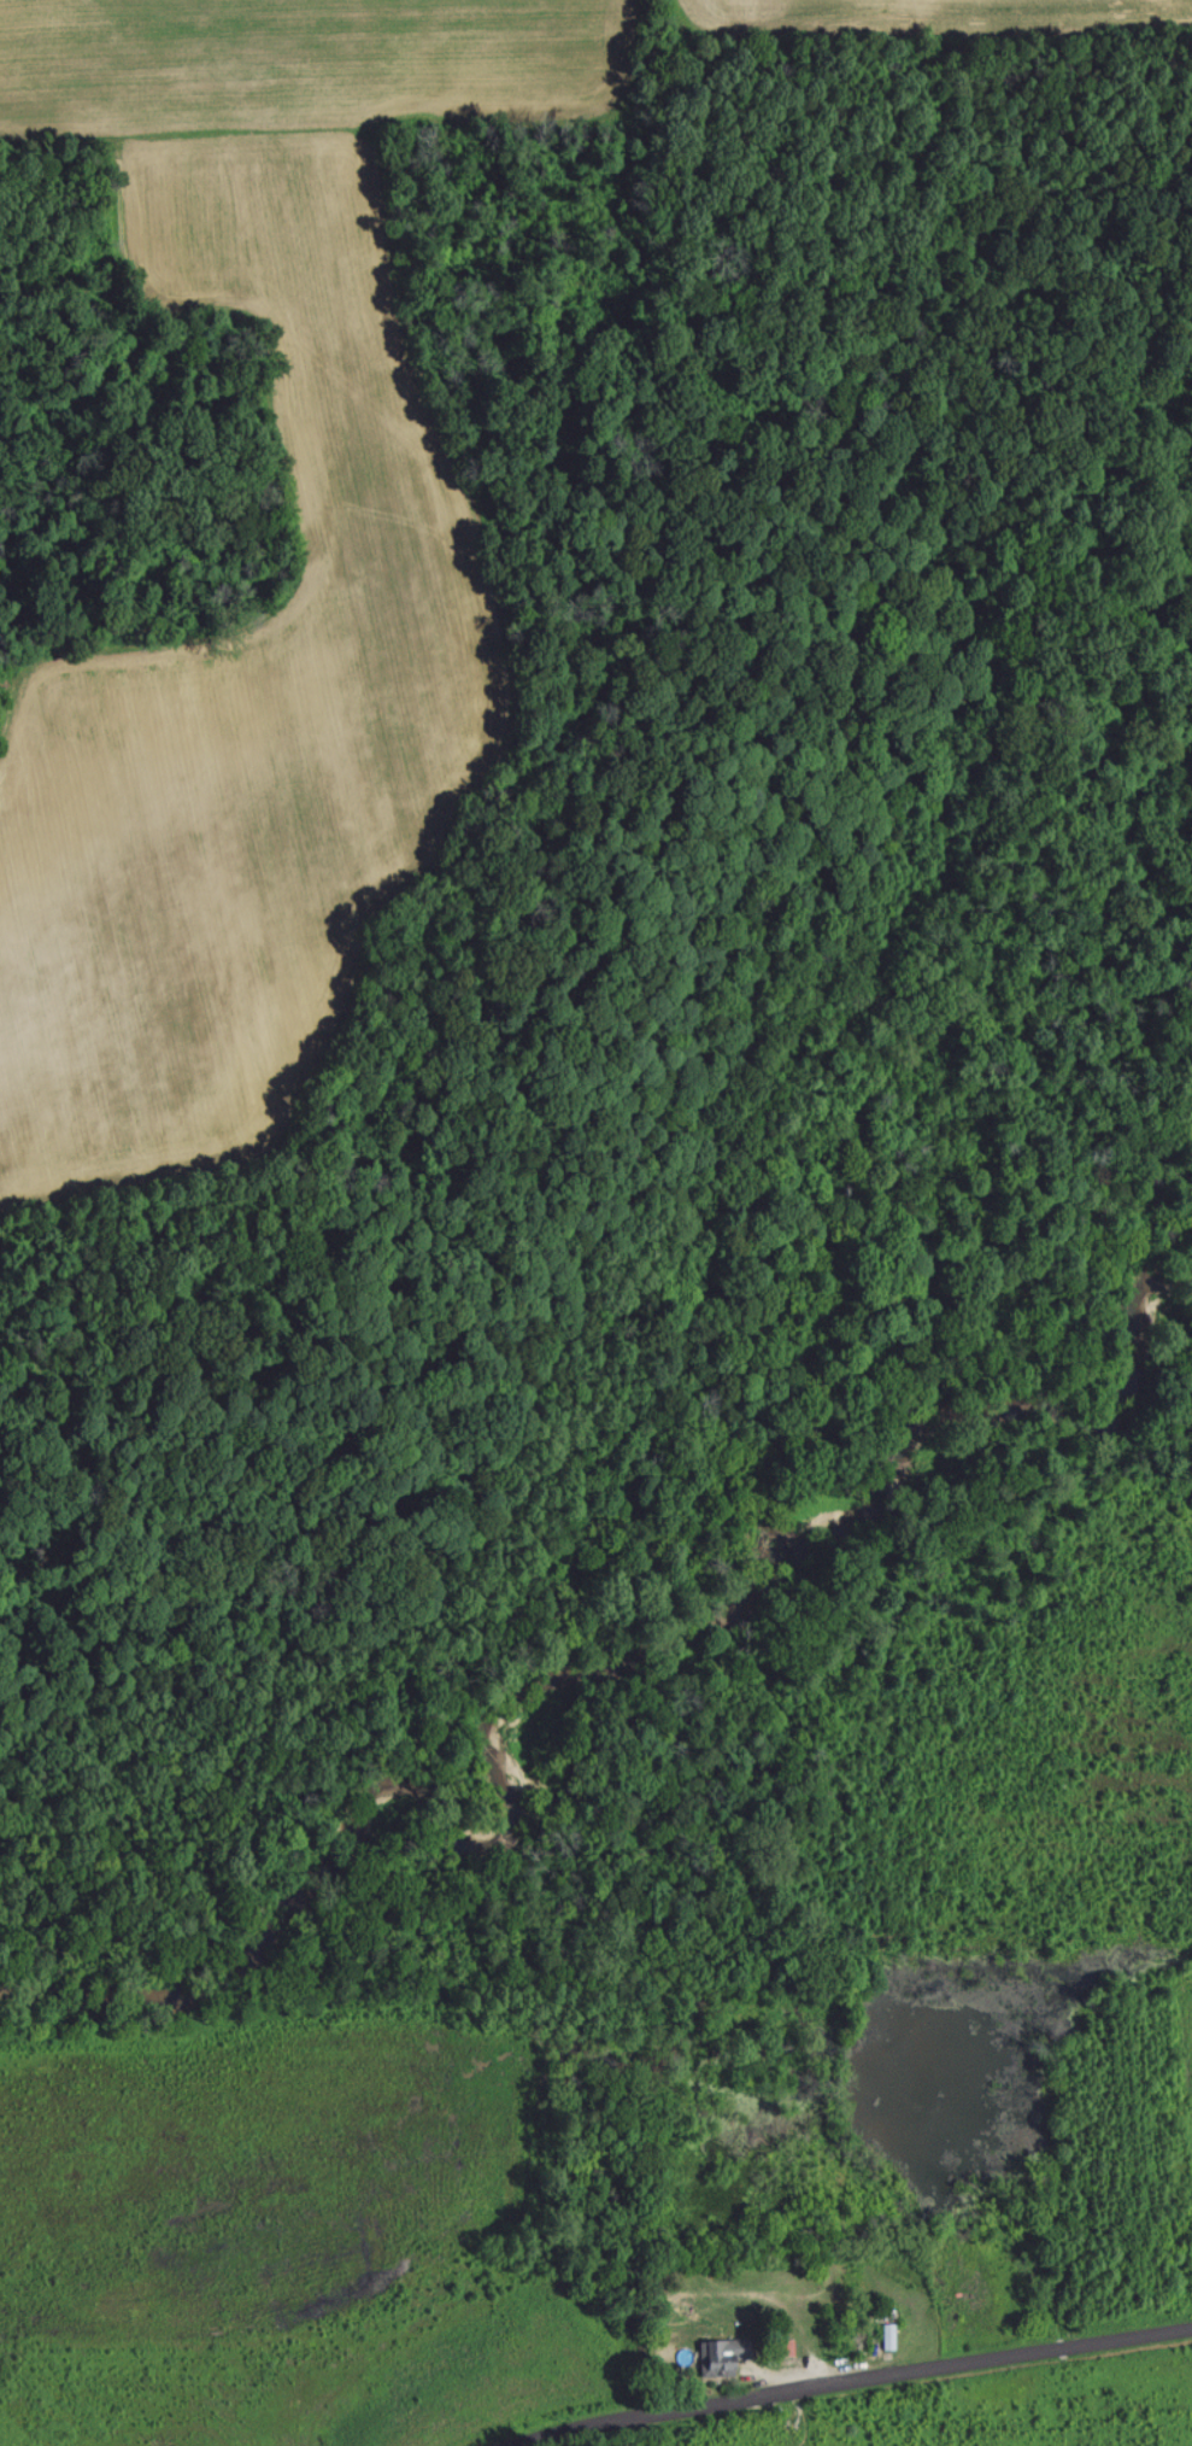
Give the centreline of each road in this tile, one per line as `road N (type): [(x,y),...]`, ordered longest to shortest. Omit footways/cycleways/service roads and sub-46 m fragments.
road 1 (tertiary): [(522,2445),(894,2370),(1191,2334)]

